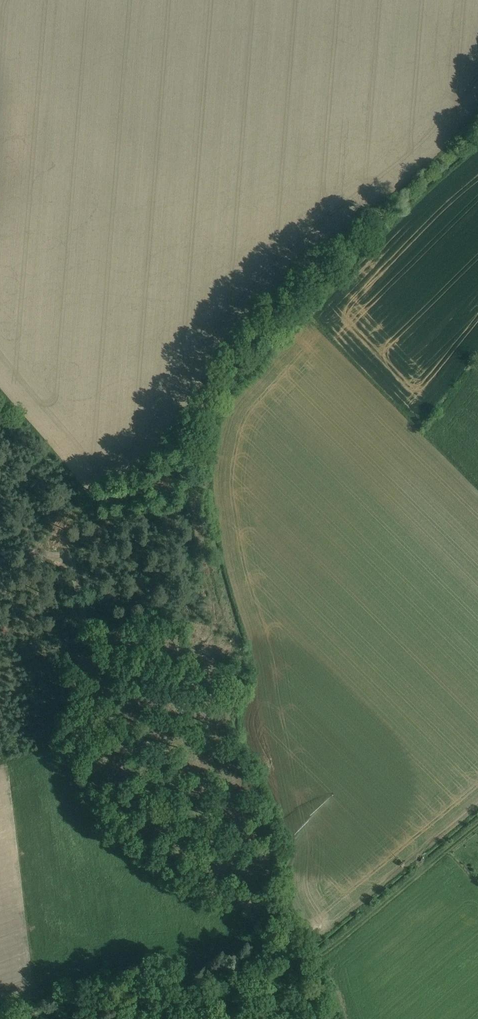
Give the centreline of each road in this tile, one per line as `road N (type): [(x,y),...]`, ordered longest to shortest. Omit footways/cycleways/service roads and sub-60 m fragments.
road 1 (track): [(477,826),(319,958)]

